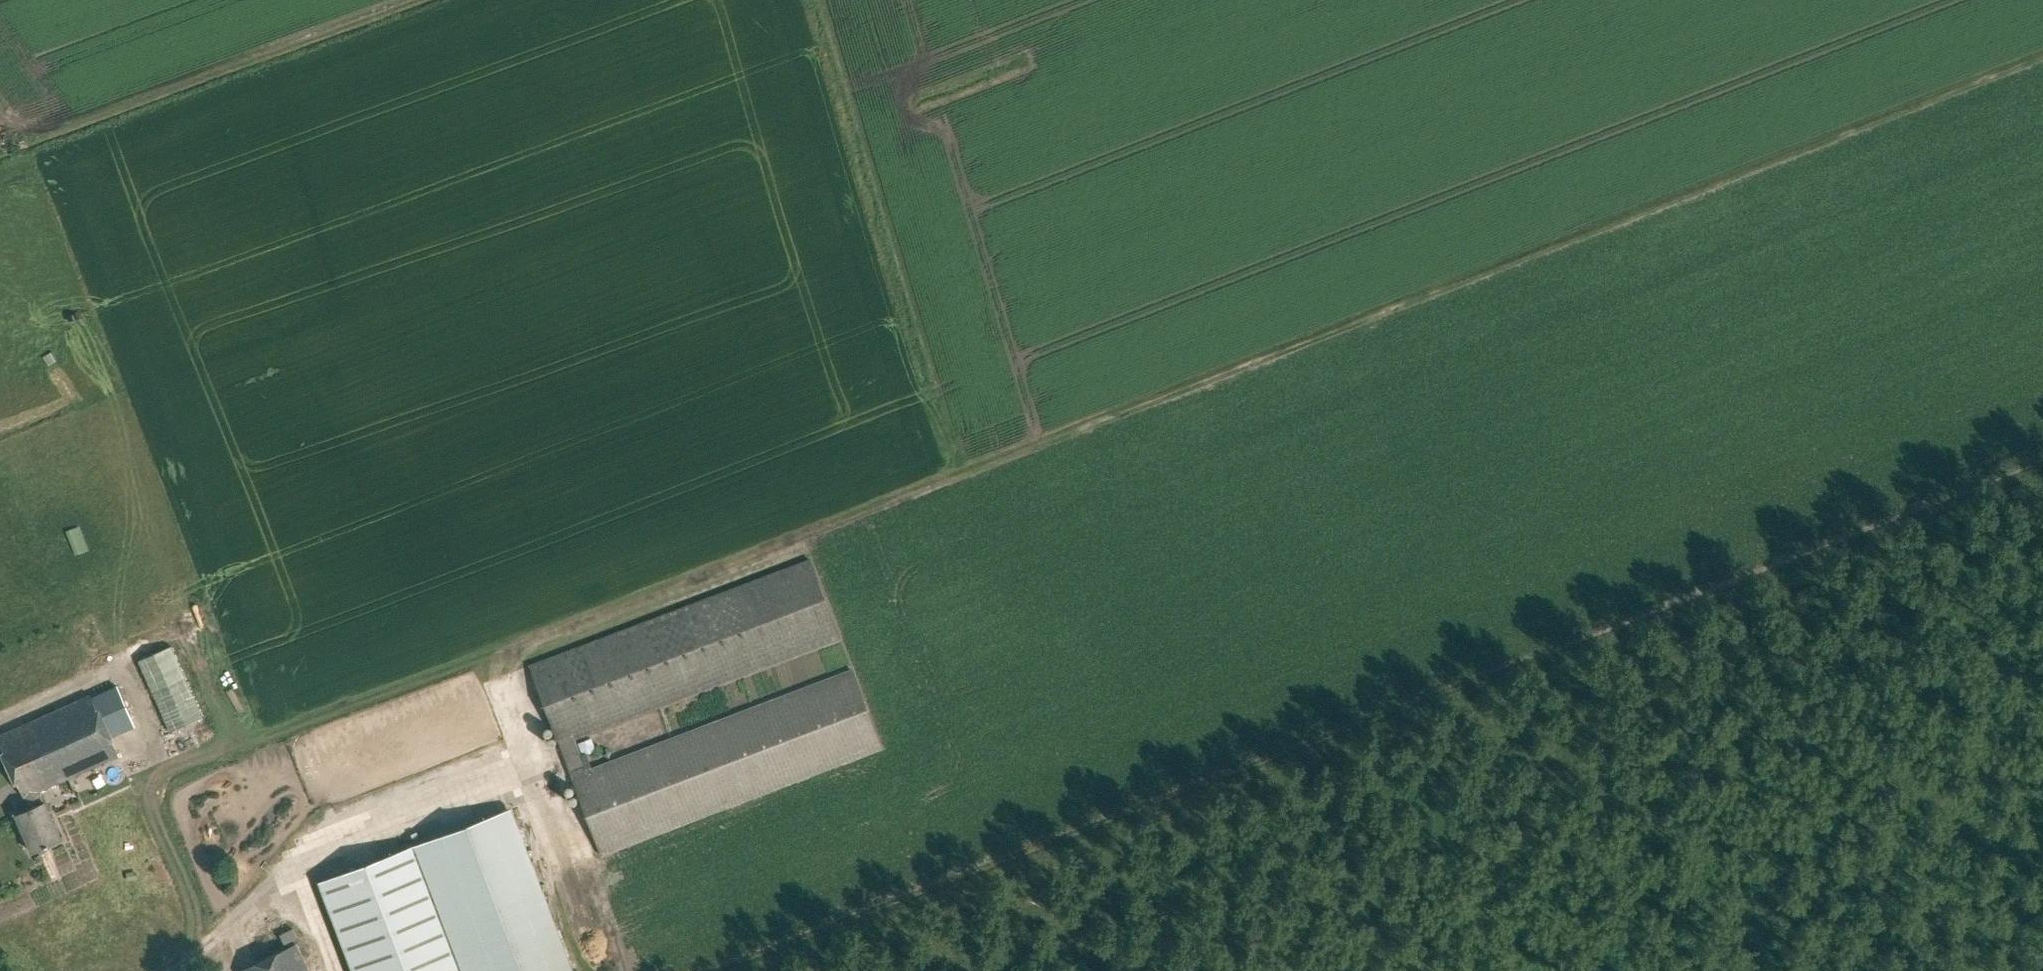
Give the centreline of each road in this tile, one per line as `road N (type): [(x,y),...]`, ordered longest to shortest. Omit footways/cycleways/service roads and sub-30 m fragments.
road 1 (track): [(502,677),(503,656),(2042,61)]
road 2 (track): [(200,950),(198,916),(153,811),(163,774),(503,656)]

